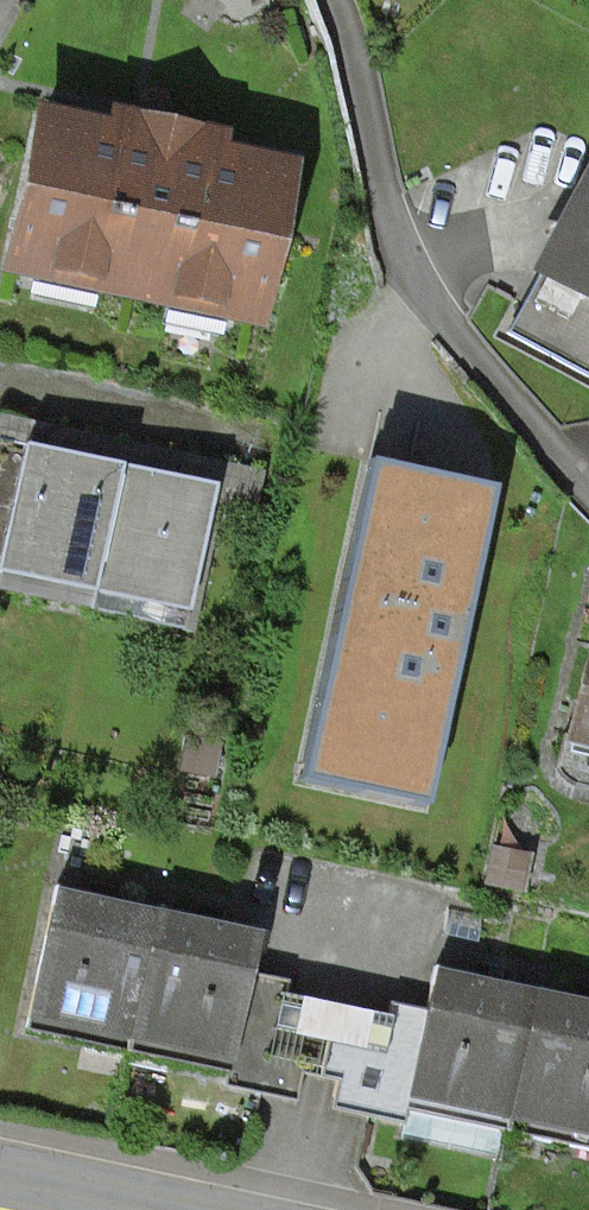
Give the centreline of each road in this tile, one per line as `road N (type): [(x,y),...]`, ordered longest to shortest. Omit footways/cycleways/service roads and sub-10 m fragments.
road 1 (residential): [(329,0),(347,29),(402,247),(447,319),(588,472)]
road 2 (residential): [(0,406),(201,459)]
road 3 (primary): [(0,1181),(137,1209)]

